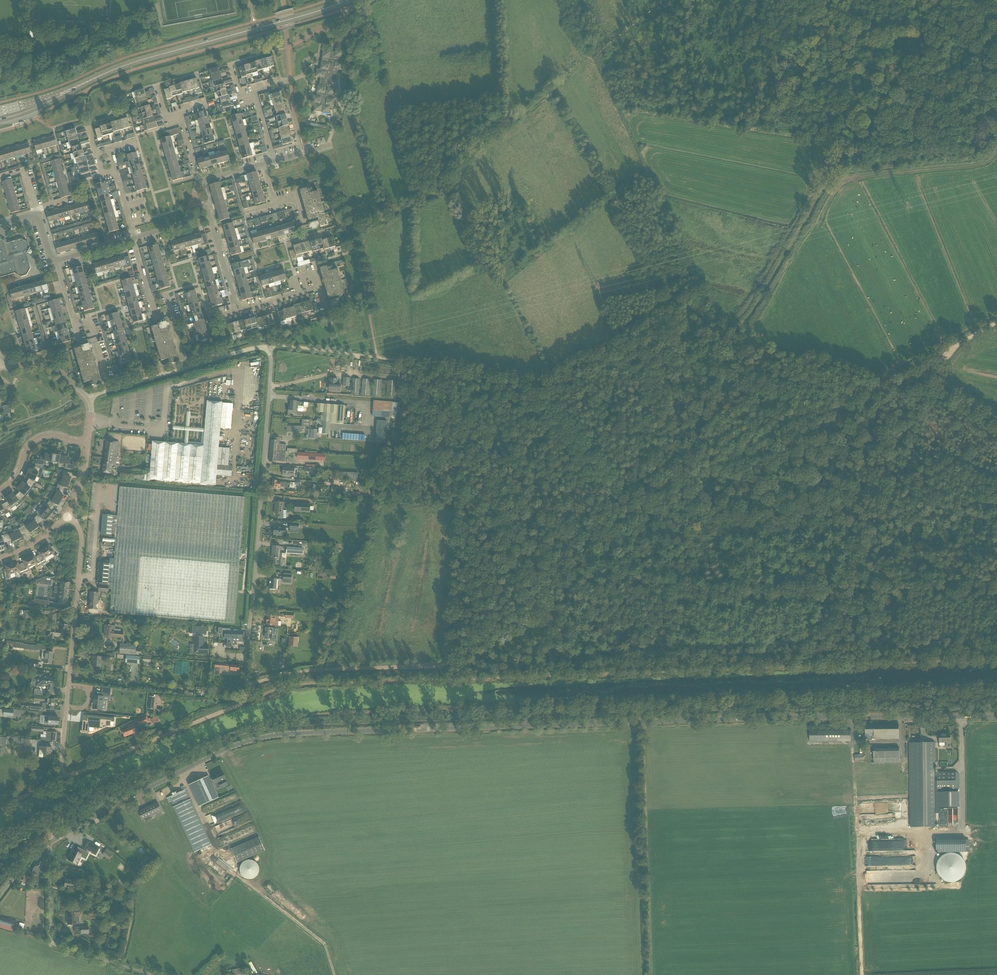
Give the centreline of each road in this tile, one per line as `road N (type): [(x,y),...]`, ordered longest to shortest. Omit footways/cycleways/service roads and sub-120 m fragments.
road 1 (unclassified): [(51,841),(181,768),(266,735),(996,716)]
road 2 (track): [(459,653),(464,661),(996,639)]
road 3 (track): [(636,521),(996,324)]
road 4 (residential): [(246,695),(272,346)]
road 5 (track): [(662,588),(996,582)]
road 6 (residential): [(0,807),(59,779),(81,539),(66,516)]
road 7 (secondary): [(102,75),(349,0)]
road 8 (track): [(854,139),(748,317),(723,331)]
road 9 (track): [(937,378),(839,587)]
road 10 (track): [(459,653),(636,521)]
road 11 (unclassified): [(152,974),(51,942),(51,841)]
road 12 (track): [(59,779),(245,703)]
road 13 (track): [(246,695),(272,678),(307,671),(441,666)]
road 14 (track): [(531,384),(723,331)]
road 15 (unclassified): [(88,398),(272,346)]
road 16 (track): [(834,16),(897,44),(899,53),(854,139)]
road 17 (track): [(636,521),(531,384)]
road 18 (track): [(854,139),(901,153),(988,139),(996,126)]
road 19 (track): [(531,384),(396,362)]
road 20 (unclassified): [(396,362),(272,346)]
road 21 (residential): [(237,310),(208,208),(193,201)]

